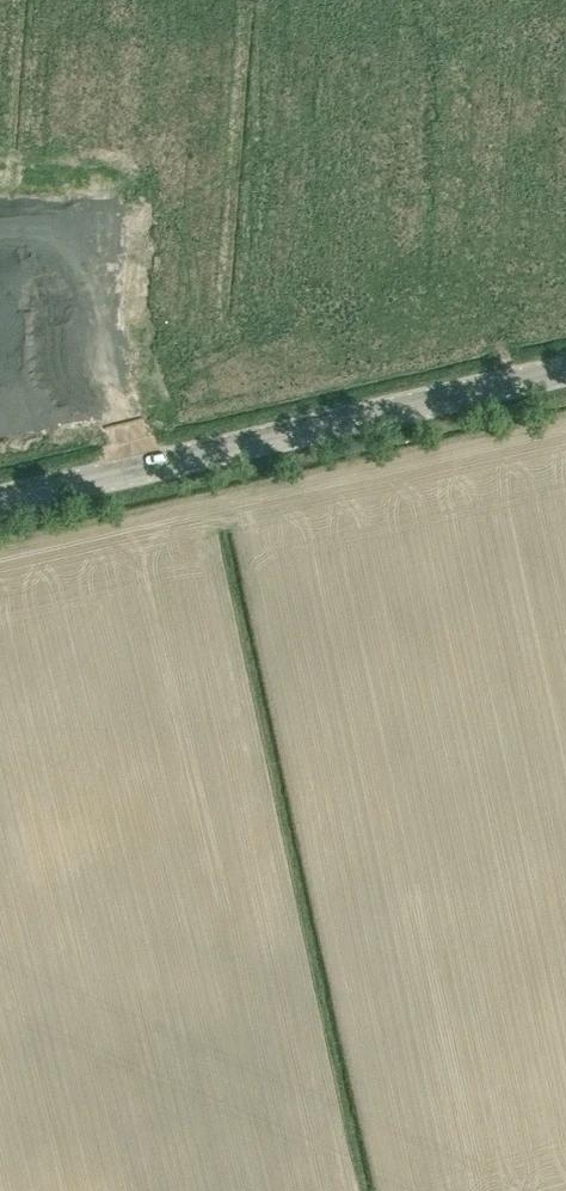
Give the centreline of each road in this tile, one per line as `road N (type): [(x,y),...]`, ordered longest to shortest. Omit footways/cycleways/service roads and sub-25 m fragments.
road 1 (unclassified): [(565,372),(0,505)]

